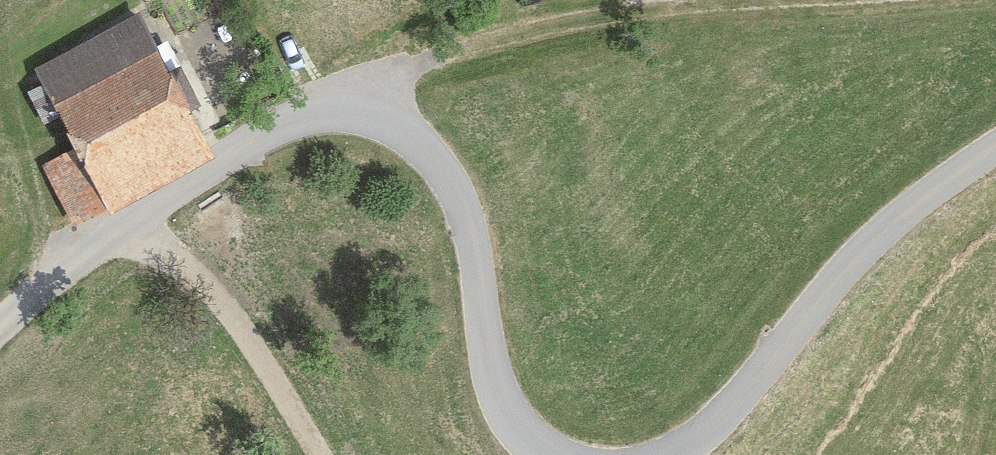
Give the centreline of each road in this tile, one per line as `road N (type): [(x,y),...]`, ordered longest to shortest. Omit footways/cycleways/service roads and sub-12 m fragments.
road 1 (unclassified): [(553,454),(510,418),(496,387),(473,248),(449,186),(403,134),(374,118),(309,112),(275,128),(90,250),(0,328)]
road 2 (unclassified): [(995,146),(884,231),(731,408),(668,454)]
road 3 (track): [(335,111),(410,67),(463,48),(551,24),(715,0)]

